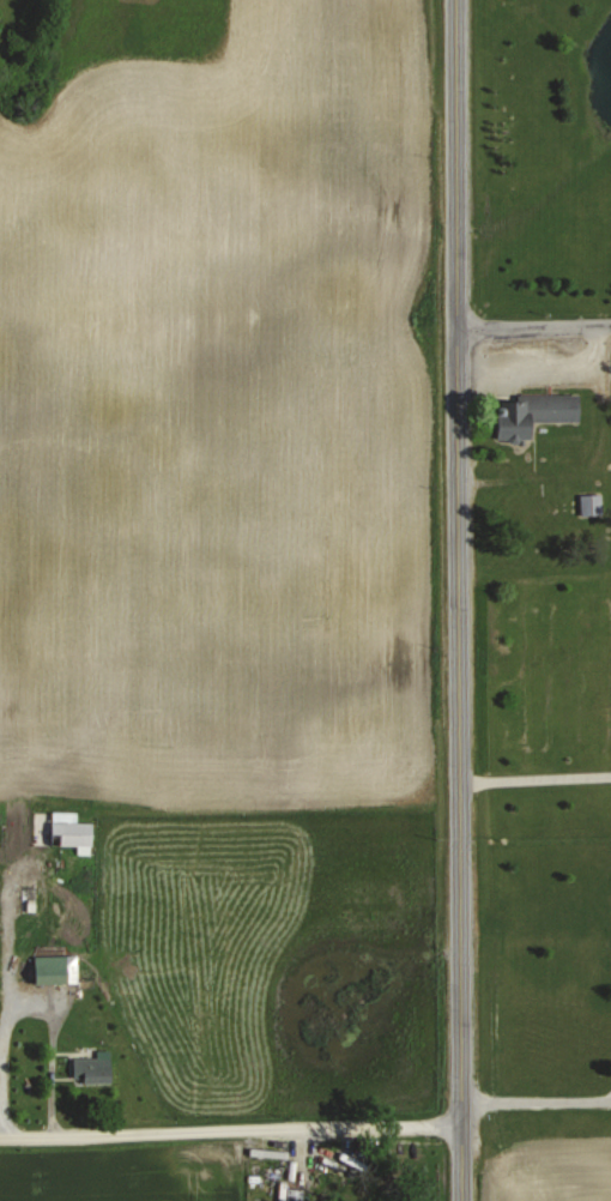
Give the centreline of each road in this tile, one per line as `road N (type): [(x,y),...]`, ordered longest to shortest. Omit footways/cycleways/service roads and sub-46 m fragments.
road 1 (primary): [(461,1200),(457,0)]
road 2 (residential): [(0,1131),(460,1121)]
road 3 (residential): [(458,322),(610,318)]

